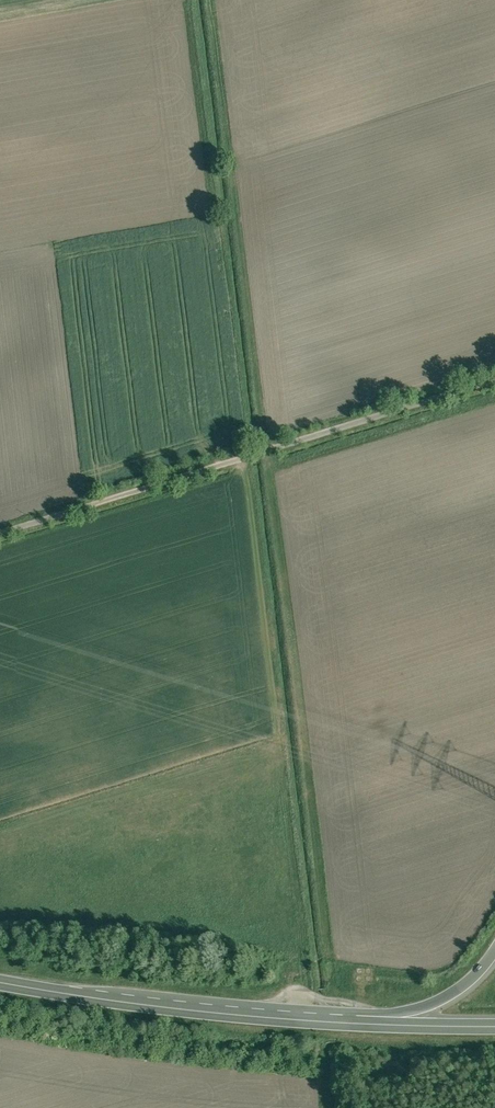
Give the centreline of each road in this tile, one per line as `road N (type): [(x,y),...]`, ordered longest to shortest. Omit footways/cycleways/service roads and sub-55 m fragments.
road 1 (unclassified): [(494,382),(0,536)]
road 2 (trunk): [(0,982),(355,1023)]
road 3 (trunk): [(494,950),(449,995),(355,1023)]
road 4 (trunk): [(355,1023),(494,1026)]

